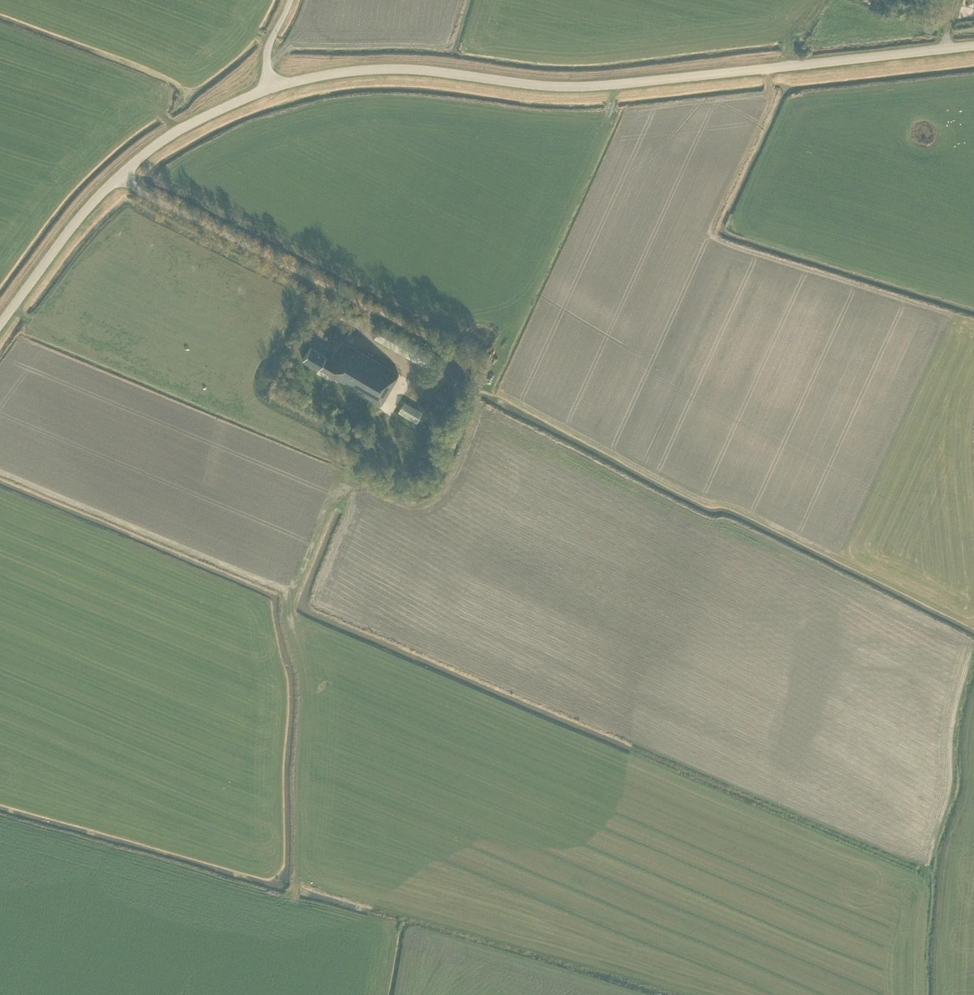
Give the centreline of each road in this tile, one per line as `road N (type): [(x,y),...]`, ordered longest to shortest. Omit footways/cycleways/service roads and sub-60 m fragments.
road 1 (tertiary): [(271,88),(385,68),(599,85),(973,45)]
road 2 (tertiary): [(0,323),(83,211),(138,158),(174,132),(271,88)]

